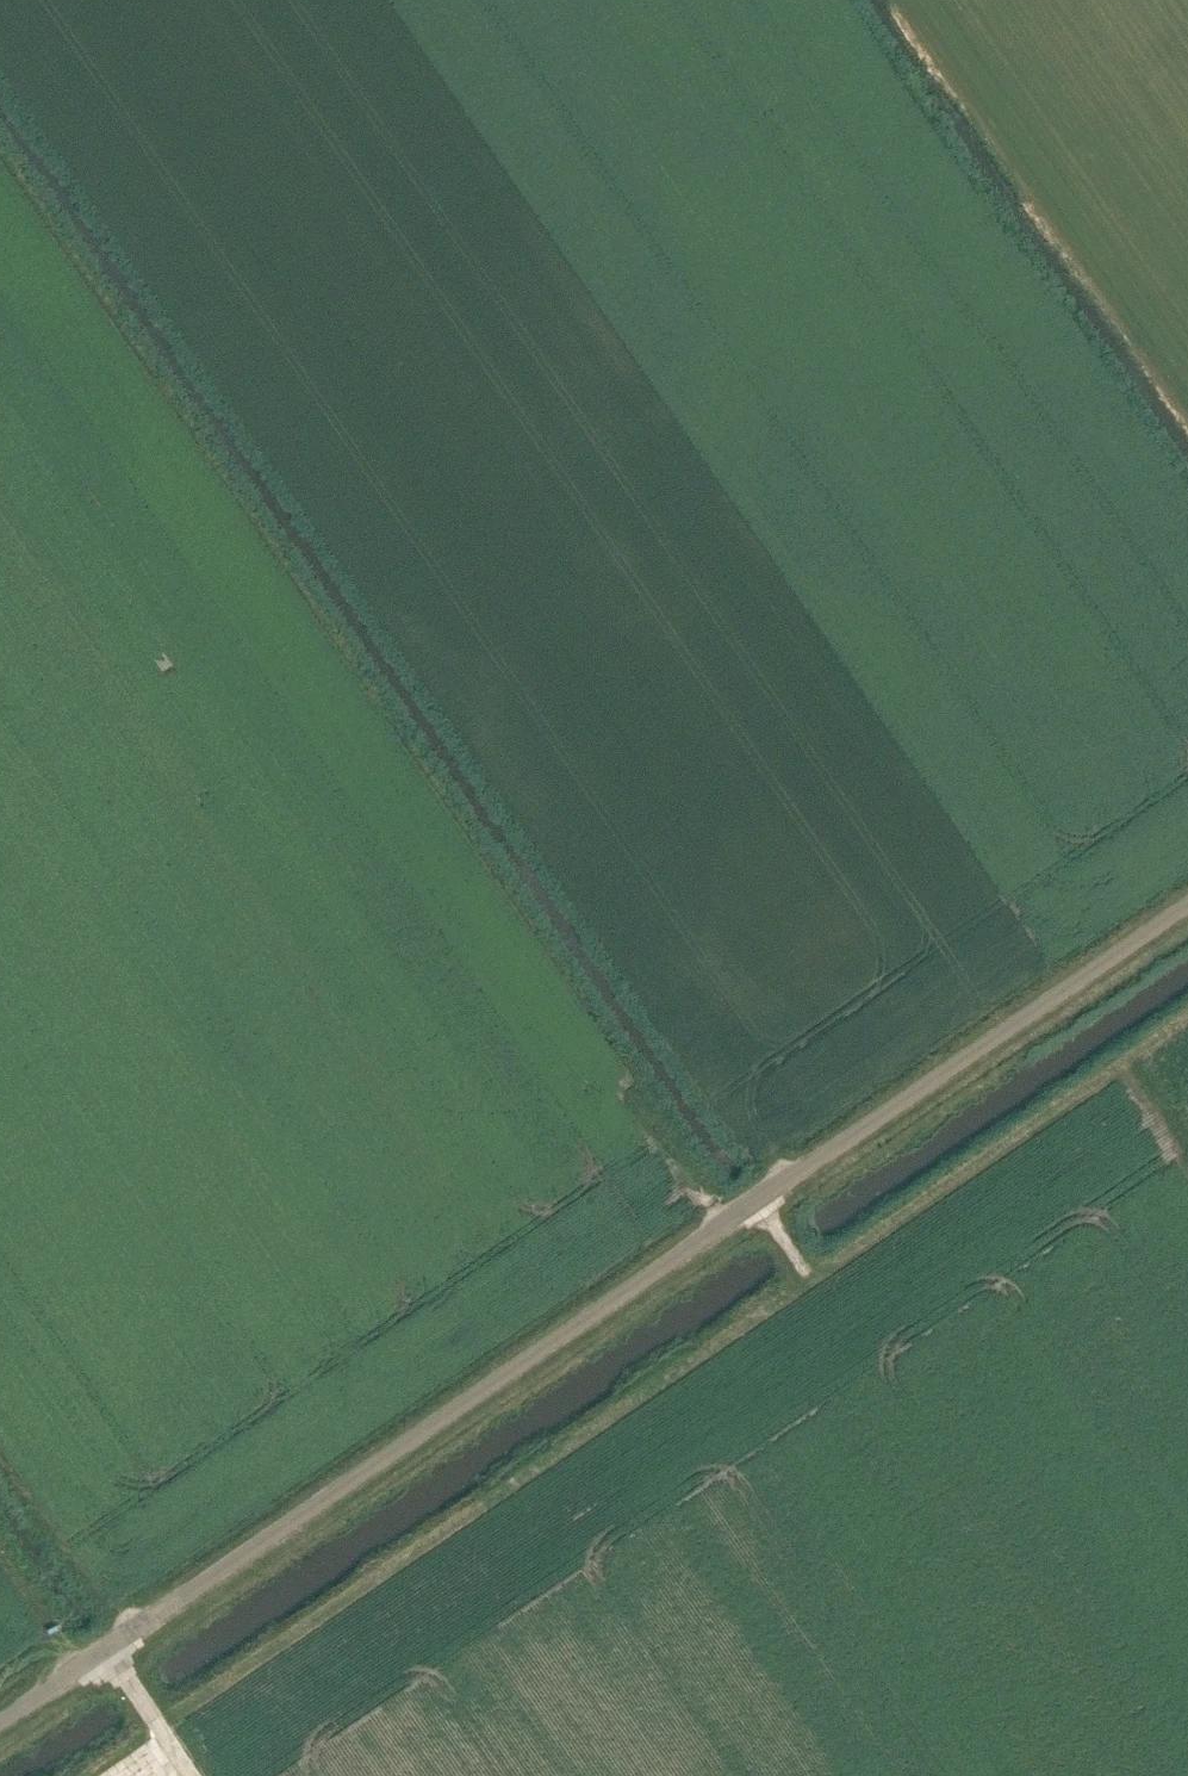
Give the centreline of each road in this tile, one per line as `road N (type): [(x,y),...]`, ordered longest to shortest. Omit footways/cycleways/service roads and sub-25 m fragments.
road 1 (unclassified): [(0,1722),(1187,904)]

